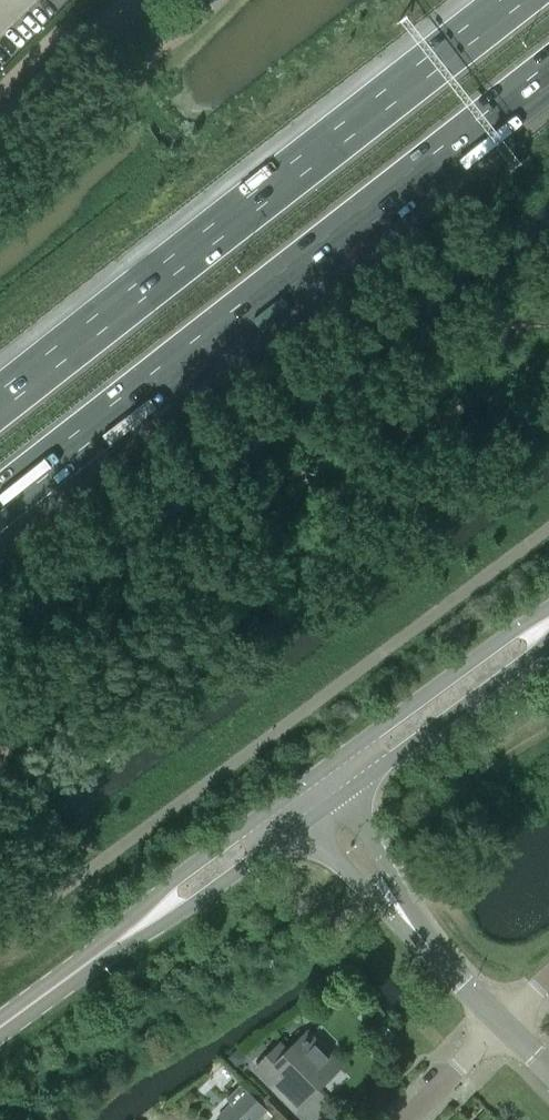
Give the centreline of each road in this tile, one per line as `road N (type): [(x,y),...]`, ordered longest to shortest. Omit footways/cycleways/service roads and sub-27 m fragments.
road 1 (motorway): [(0,510),(548,81)]
road 2 (motorway): [(518,0),(0,406)]
road 3 (secondary): [(301,788),(47,987)]
road 4 (secondary): [(47,987),(116,953),(311,820)]
road 5 (secondary): [(548,616),(301,788)]
road 6 (secondary): [(341,797),(548,638)]
road 7 (unclassified): [(0,135),(133,0)]
road 8 (residential): [(311,820),(383,910),(423,940)]
road 9 (residential): [(423,940),(341,797)]
road 10 (residential): [(403,1119),(501,1022)]

